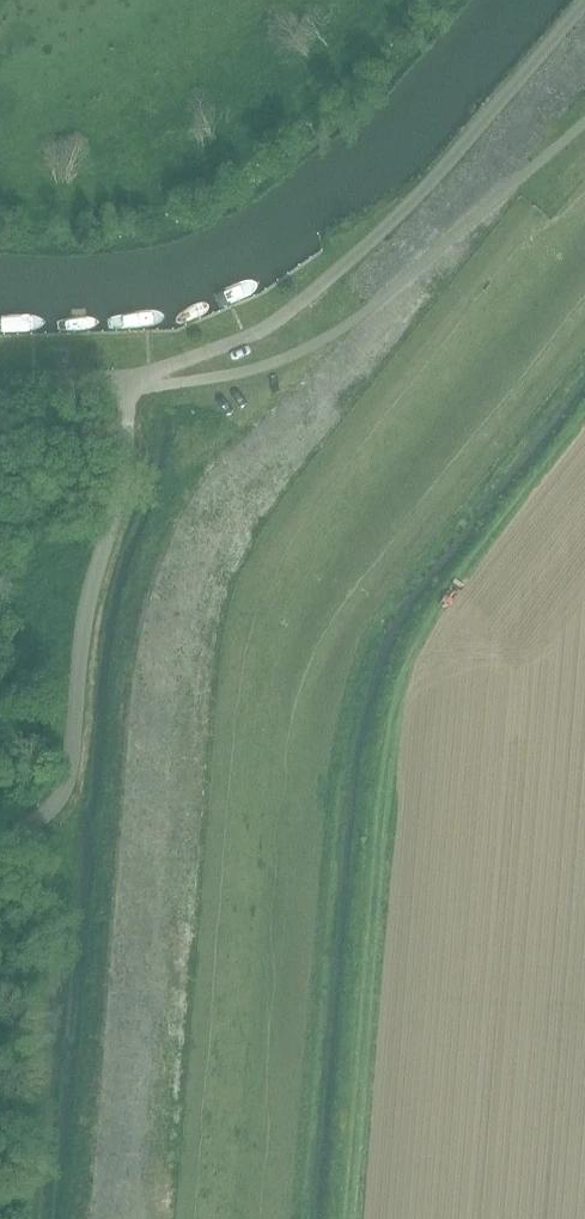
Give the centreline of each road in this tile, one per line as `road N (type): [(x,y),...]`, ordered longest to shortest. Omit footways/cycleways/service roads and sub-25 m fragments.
road 1 (unclassified): [(0,842),(54,808),(71,777),(87,616),(127,462),(133,385),(288,313),(443,168),(584,3)]

